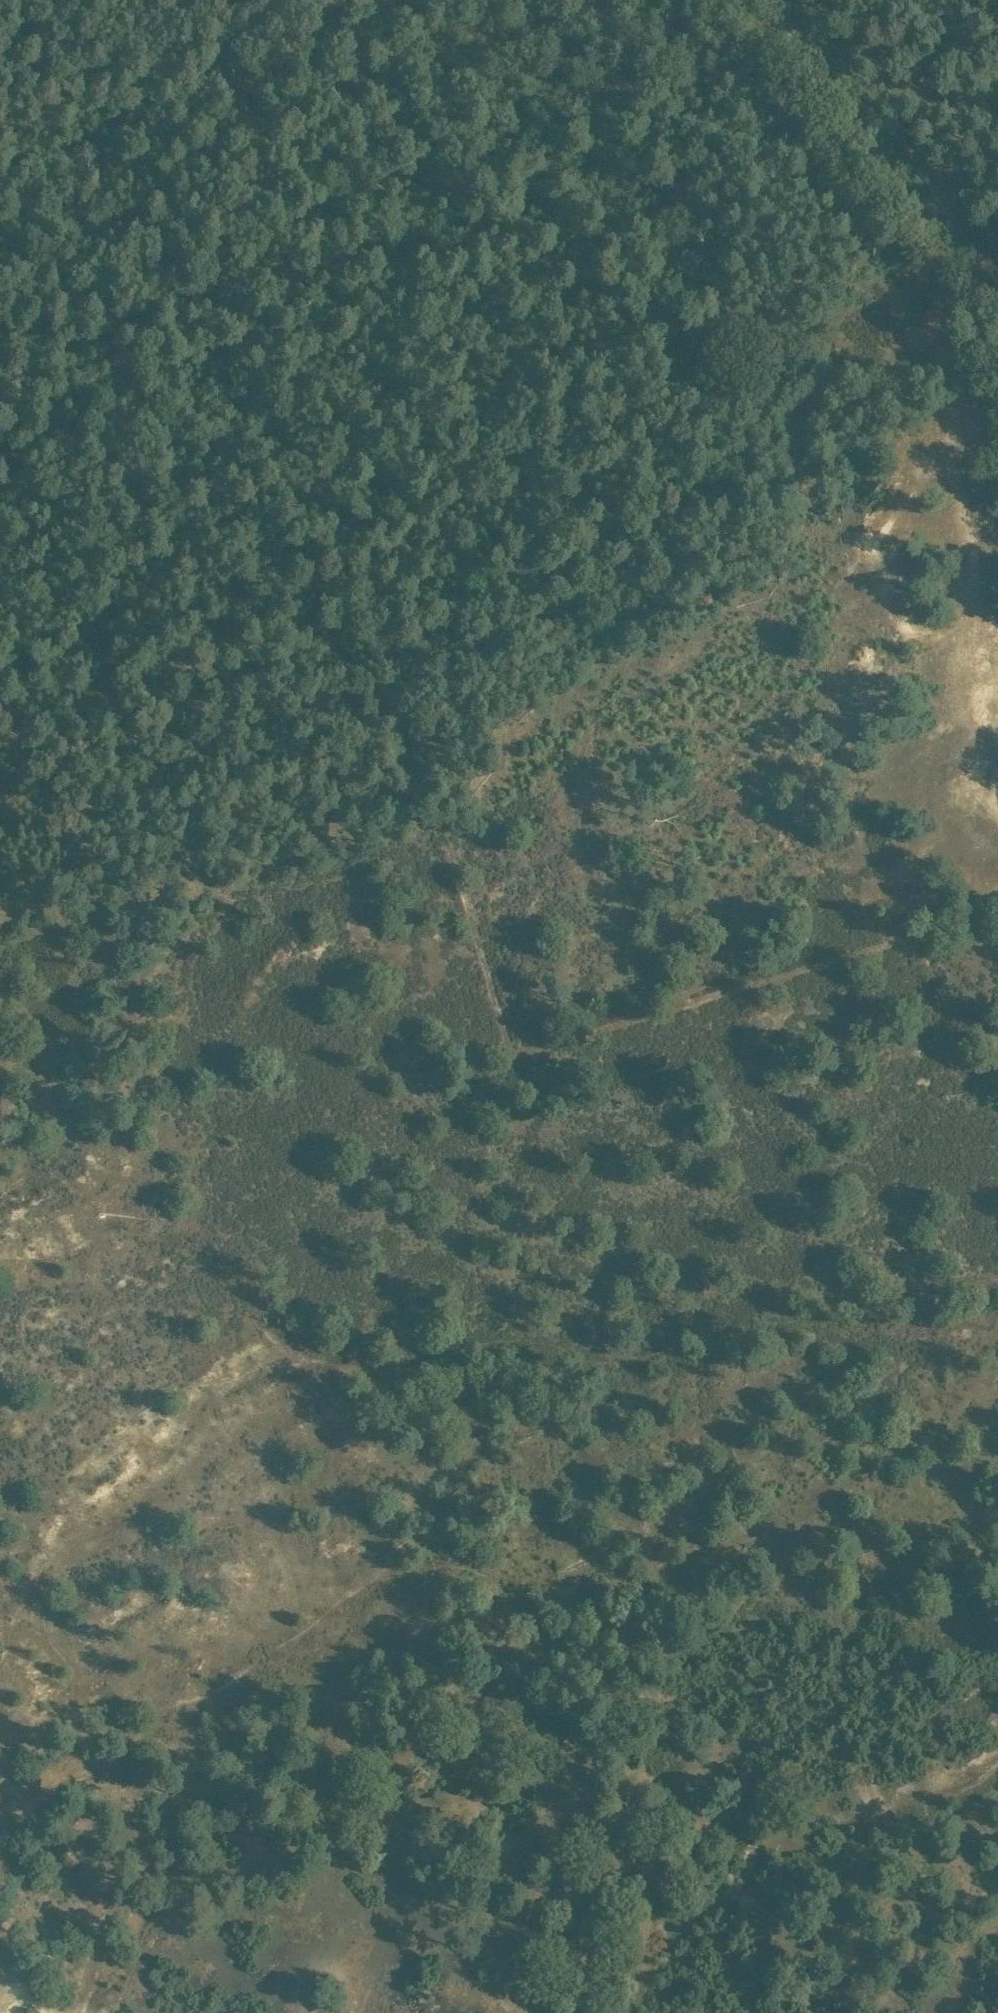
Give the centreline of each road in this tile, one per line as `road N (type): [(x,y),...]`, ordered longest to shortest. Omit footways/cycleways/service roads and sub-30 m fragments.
road 1 (track): [(997,369),(840,104),(790,41)]

